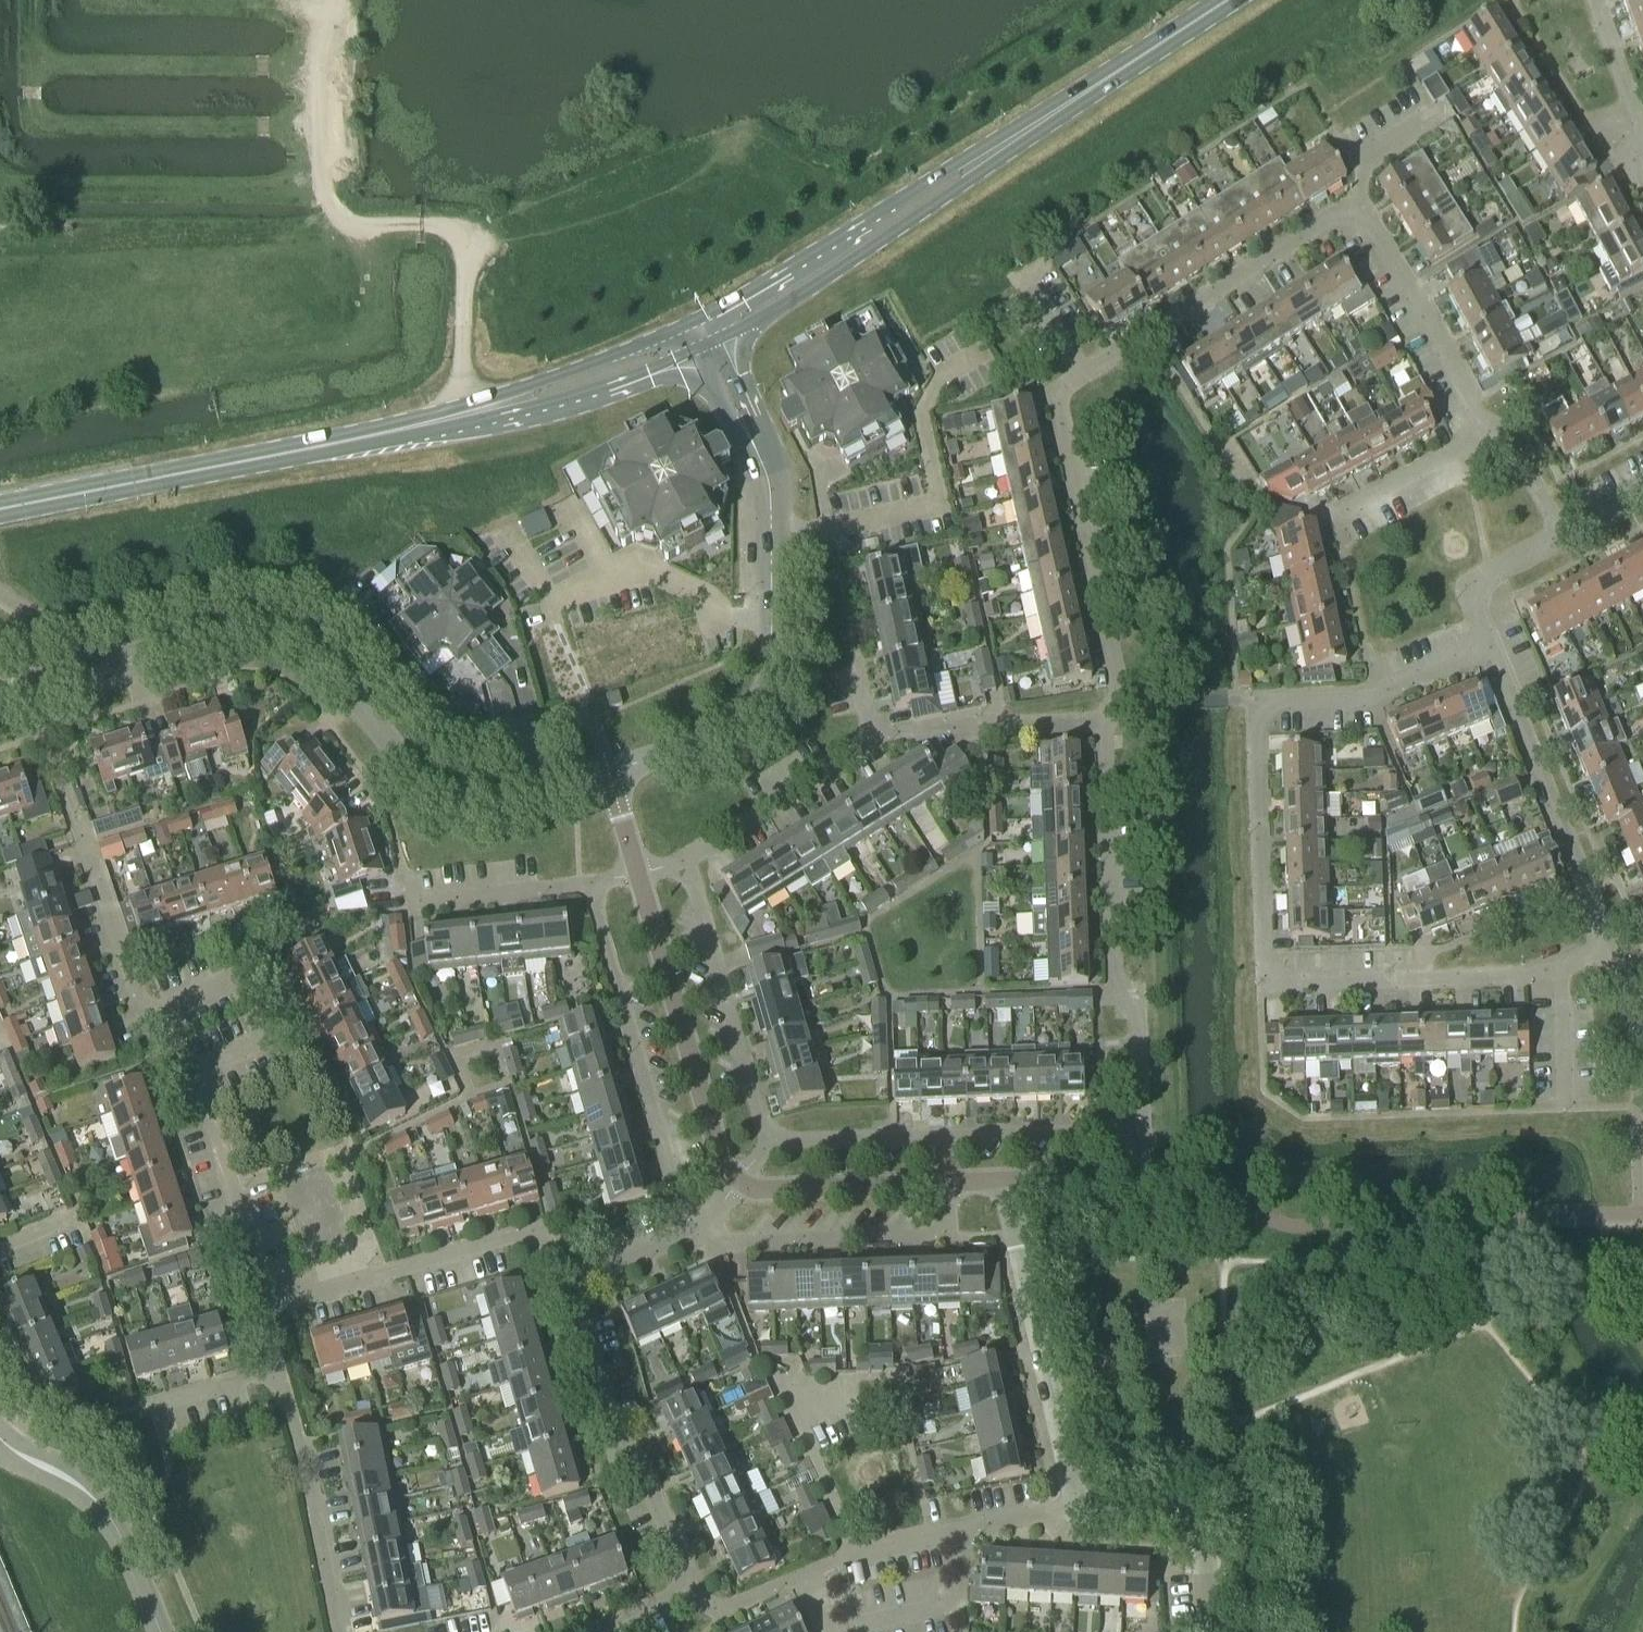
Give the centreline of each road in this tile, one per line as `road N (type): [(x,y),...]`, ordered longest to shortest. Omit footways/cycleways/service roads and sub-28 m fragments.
road 1 (residential): [(1135,1130),(1137,1021),(1115,977),(1104,724),(1120,701),(1058,402),(1082,375),(1337,216),(1356,215)]
road 2 (residential): [(1491,647),(1375,696),(1255,702),(1267,983),(1533,976),(1610,946)]
road 3 (tertiary): [(608,771),(491,801),(442,794),(415,776),(313,647),(264,626),(28,694)]
road 4 (residential): [(565,1281),(552,1250),(517,1237),(273,1307),(190,1077)]
road 5 (tertiary): [(608,771),(722,736),(758,699),(768,672),(769,487),(710,343)]
road 6 (track): [(462,408),(462,238),(448,224),(359,227),(340,216),(326,190),(326,62),(339,0)]
road 7 (secondary): [(710,343),(843,266),(1078,97)]
road 8 (secondary): [(1078,97),(698,317)]
road 9 (secondary): [(400,429),(0,509)]
road 10 (residential): [(695,1588),(722,1607),(838,1558),(1078,1506)]
road 11 (residential): [(339,1631),(277,1367),(151,1405)]
road 12 (residential): [(772,1139),(1135,1130)]
road 13 (residential): [(588,883),(689,1228)]
road 14 (residential): [(565,1281),(610,1433),(637,1459),(695,1588)]
road 15 (residential): [(1078,1506),(1003,1178)]
road 16 (unclassified): [(638,874),(719,1160),(736,1181)]
road 17 (secondary): [(400,429),(581,392),(710,343)]
road 18 (residential): [(1610,946),(1491,647)]
road 19 (secondary): [(698,317),(400,429)]
road 20 (residential): [(947,1183),(948,1226),(938,1234),(742,1241),(701,1222)]
road 21 (residential): [(685,856),(772,1139)]
road 22 (residential): [(685,856),(872,744),(856,671)]
road 23 (tertiary): [(161,1631),(108,1515),(73,1483),(0,1439)]
road 24 (residential): [(1487,437),(1370,225),(1356,215)]
road 25 (residential): [(190,1077),(266,1041),(236,976),(153,1015)]
road 26 (residential): [(1210,1631),(1195,1528),(1078,1506)]
road 27 (unclassified): [(736,1181),(763,1190),(947,1183)]
road 28 (residential): [(153,1015),(138,1000),(79,825)]
road 29 (residential): [(404,902),(588,883)]
road 30 (secondary): [(1226,0),(1078,97)]
road 31 (residential): [(1487,437),(1334,517)]
road 32 (residential): [(1491,647),(1477,610),(1481,583),(1562,535)]
road 33 (residential): [(1642,134),(1595,0)]
road 34 (residential): [(689,1228),(565,1281)]
road 35 (unclassified): [(1003,1178),(1137,1173)]
road 36 (residential): [(1562,535),(1511,443),(1487,437)]

